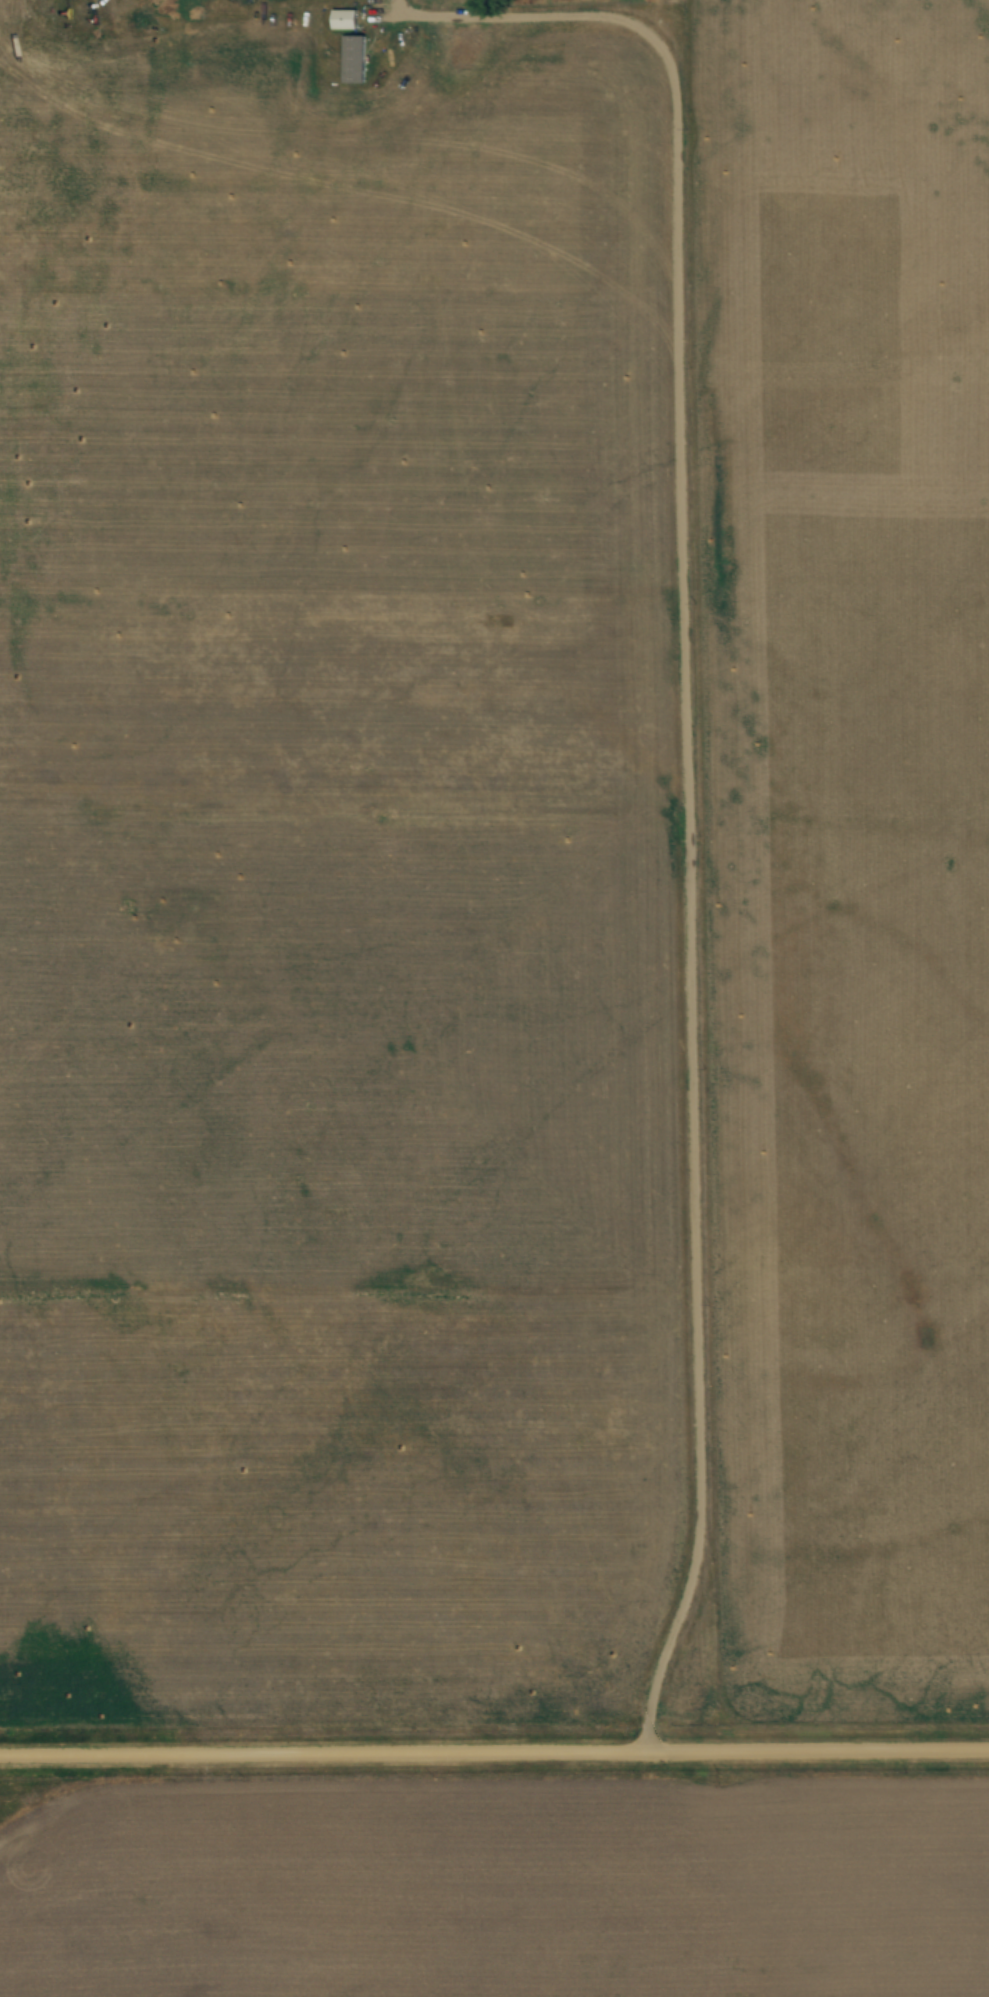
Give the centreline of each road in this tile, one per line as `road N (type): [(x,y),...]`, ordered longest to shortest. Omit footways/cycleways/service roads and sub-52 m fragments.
road 1 (residential): [(0,1759),(988,1750)]

